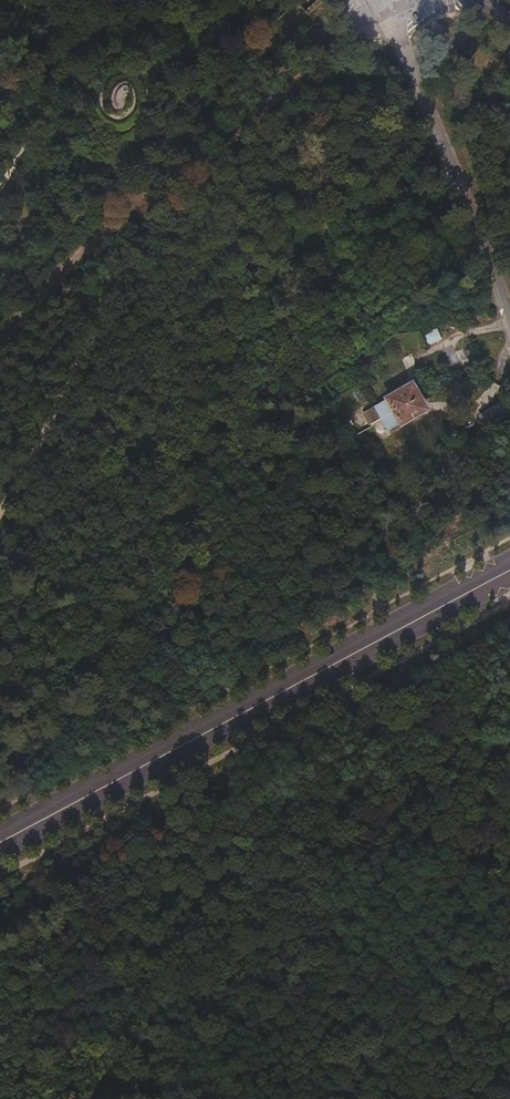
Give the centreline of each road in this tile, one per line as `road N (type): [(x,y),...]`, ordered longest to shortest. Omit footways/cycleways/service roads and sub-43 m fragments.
road 1 (primary): [(509,570),(0,841)]
road 2 (unclassified): [(394,0),(387,14),(509,327)]

